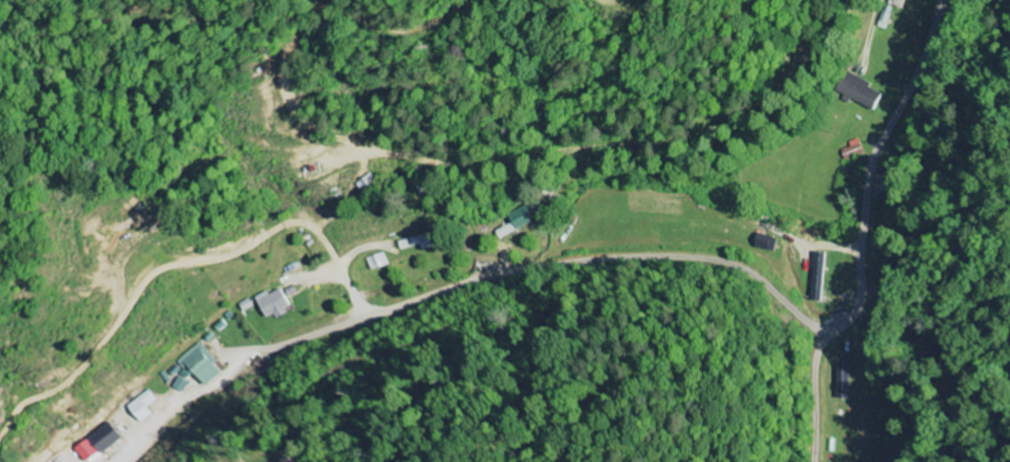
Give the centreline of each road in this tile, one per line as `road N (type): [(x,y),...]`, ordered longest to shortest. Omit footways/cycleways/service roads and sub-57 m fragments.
road 1 (residential): [(825,325),(804,318),(741,267),(667,256),(487,276),(307,333)]
road 2 (residential): [(825,325),(847,319),(859,302),(871,166),(927,46),(938,0)]
road 3 (residential): [(803,461),(807,392),(825,325)]

